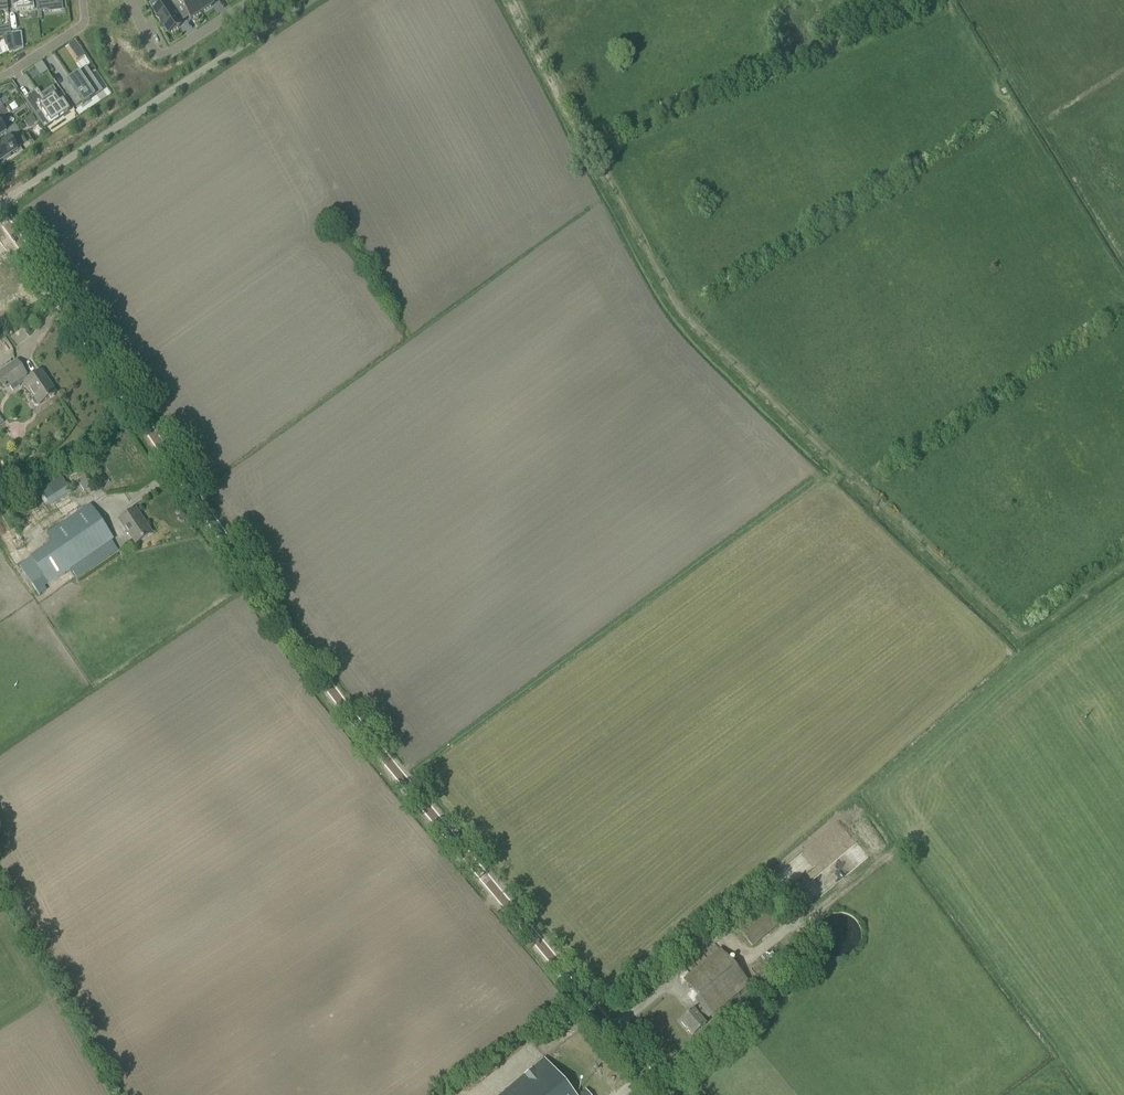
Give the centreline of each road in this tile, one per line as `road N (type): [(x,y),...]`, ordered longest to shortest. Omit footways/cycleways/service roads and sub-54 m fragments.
road 1 (unclassified): [(0,214),(391,751),(678,1094)]
road 2 (track): [(513,0),(687,319),(1018,633)]
road 3 (unclassified): [(0,204),(303,0)]
road 4 (residential): [(76,0),(78,27),(0,79)]

